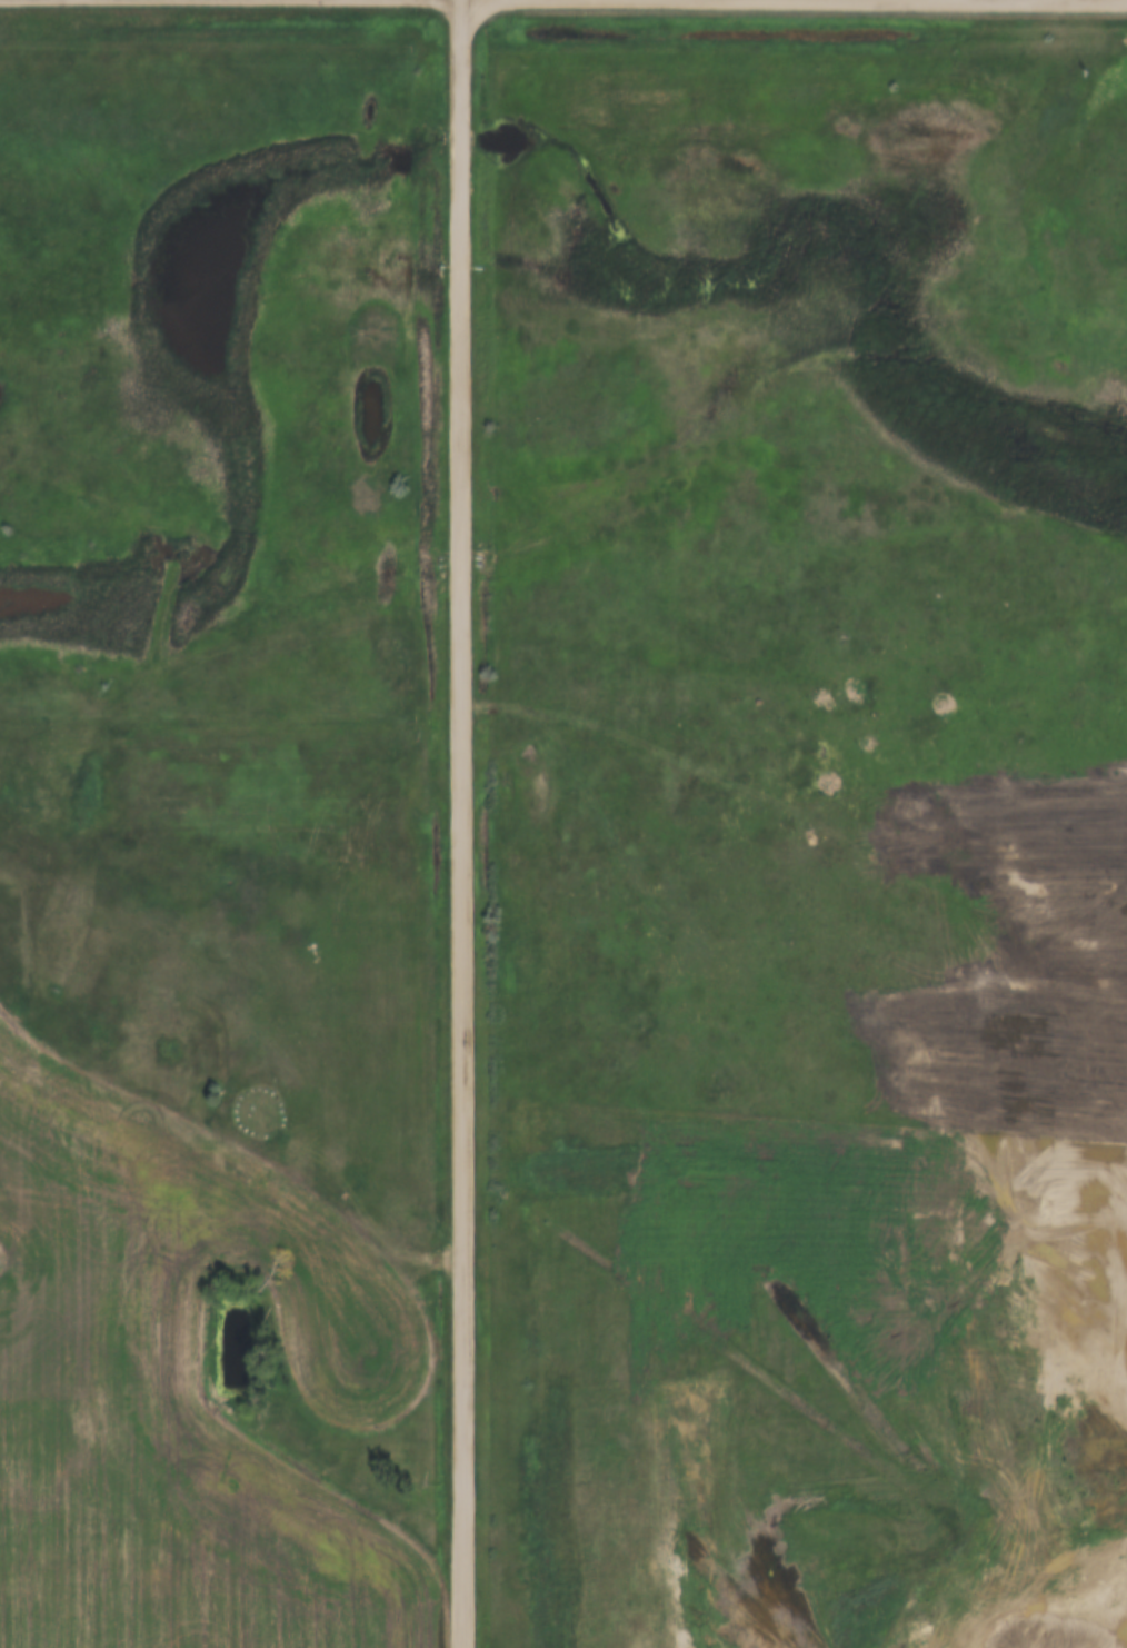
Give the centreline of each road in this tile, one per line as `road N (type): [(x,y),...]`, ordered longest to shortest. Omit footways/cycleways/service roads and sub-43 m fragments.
road 1 (tertiary): [(460,1647),(459,0)]

